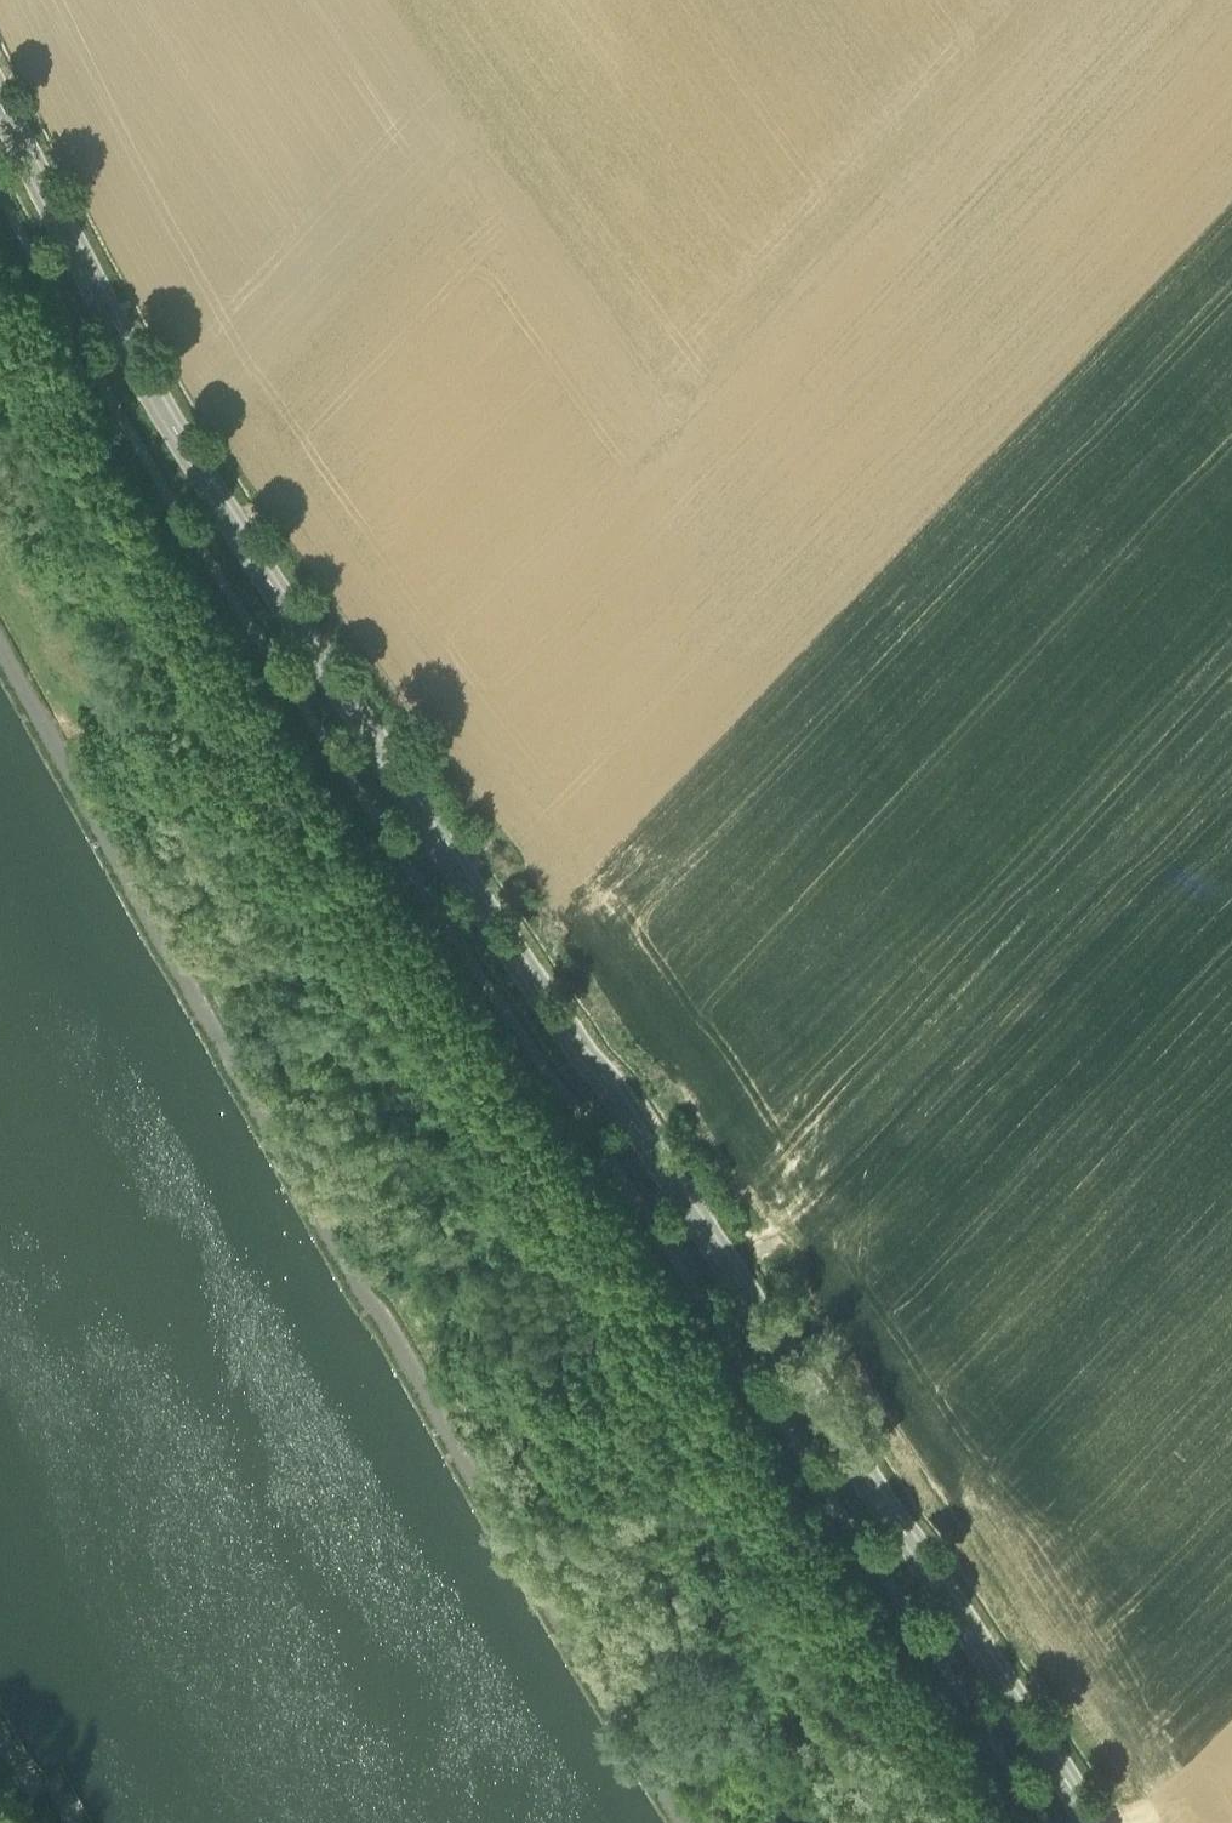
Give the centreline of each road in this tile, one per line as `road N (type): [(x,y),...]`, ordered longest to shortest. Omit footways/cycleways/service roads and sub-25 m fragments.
road 1 (tertiary): [(1082,1822),(600,1099),(209,483),(0,102)]

